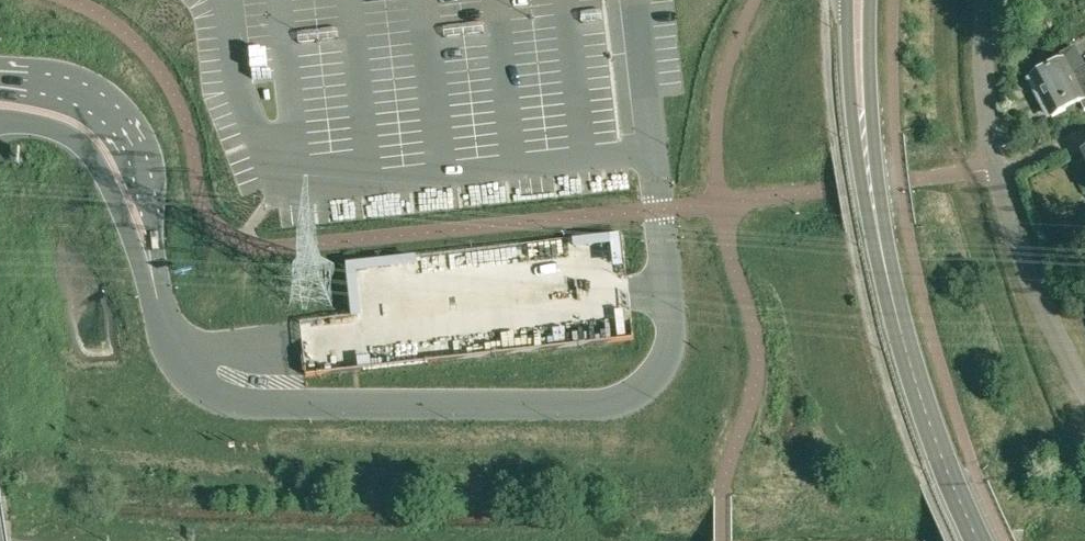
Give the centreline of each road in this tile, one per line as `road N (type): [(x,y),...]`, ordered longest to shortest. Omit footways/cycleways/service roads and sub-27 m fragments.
road 1 (secondary): [(976,540),(908,355),(883,256),(865,148),(859,0)]
road 2 (unclassified): [(1084,388),(1007,209),(983,75),(985,0)]

